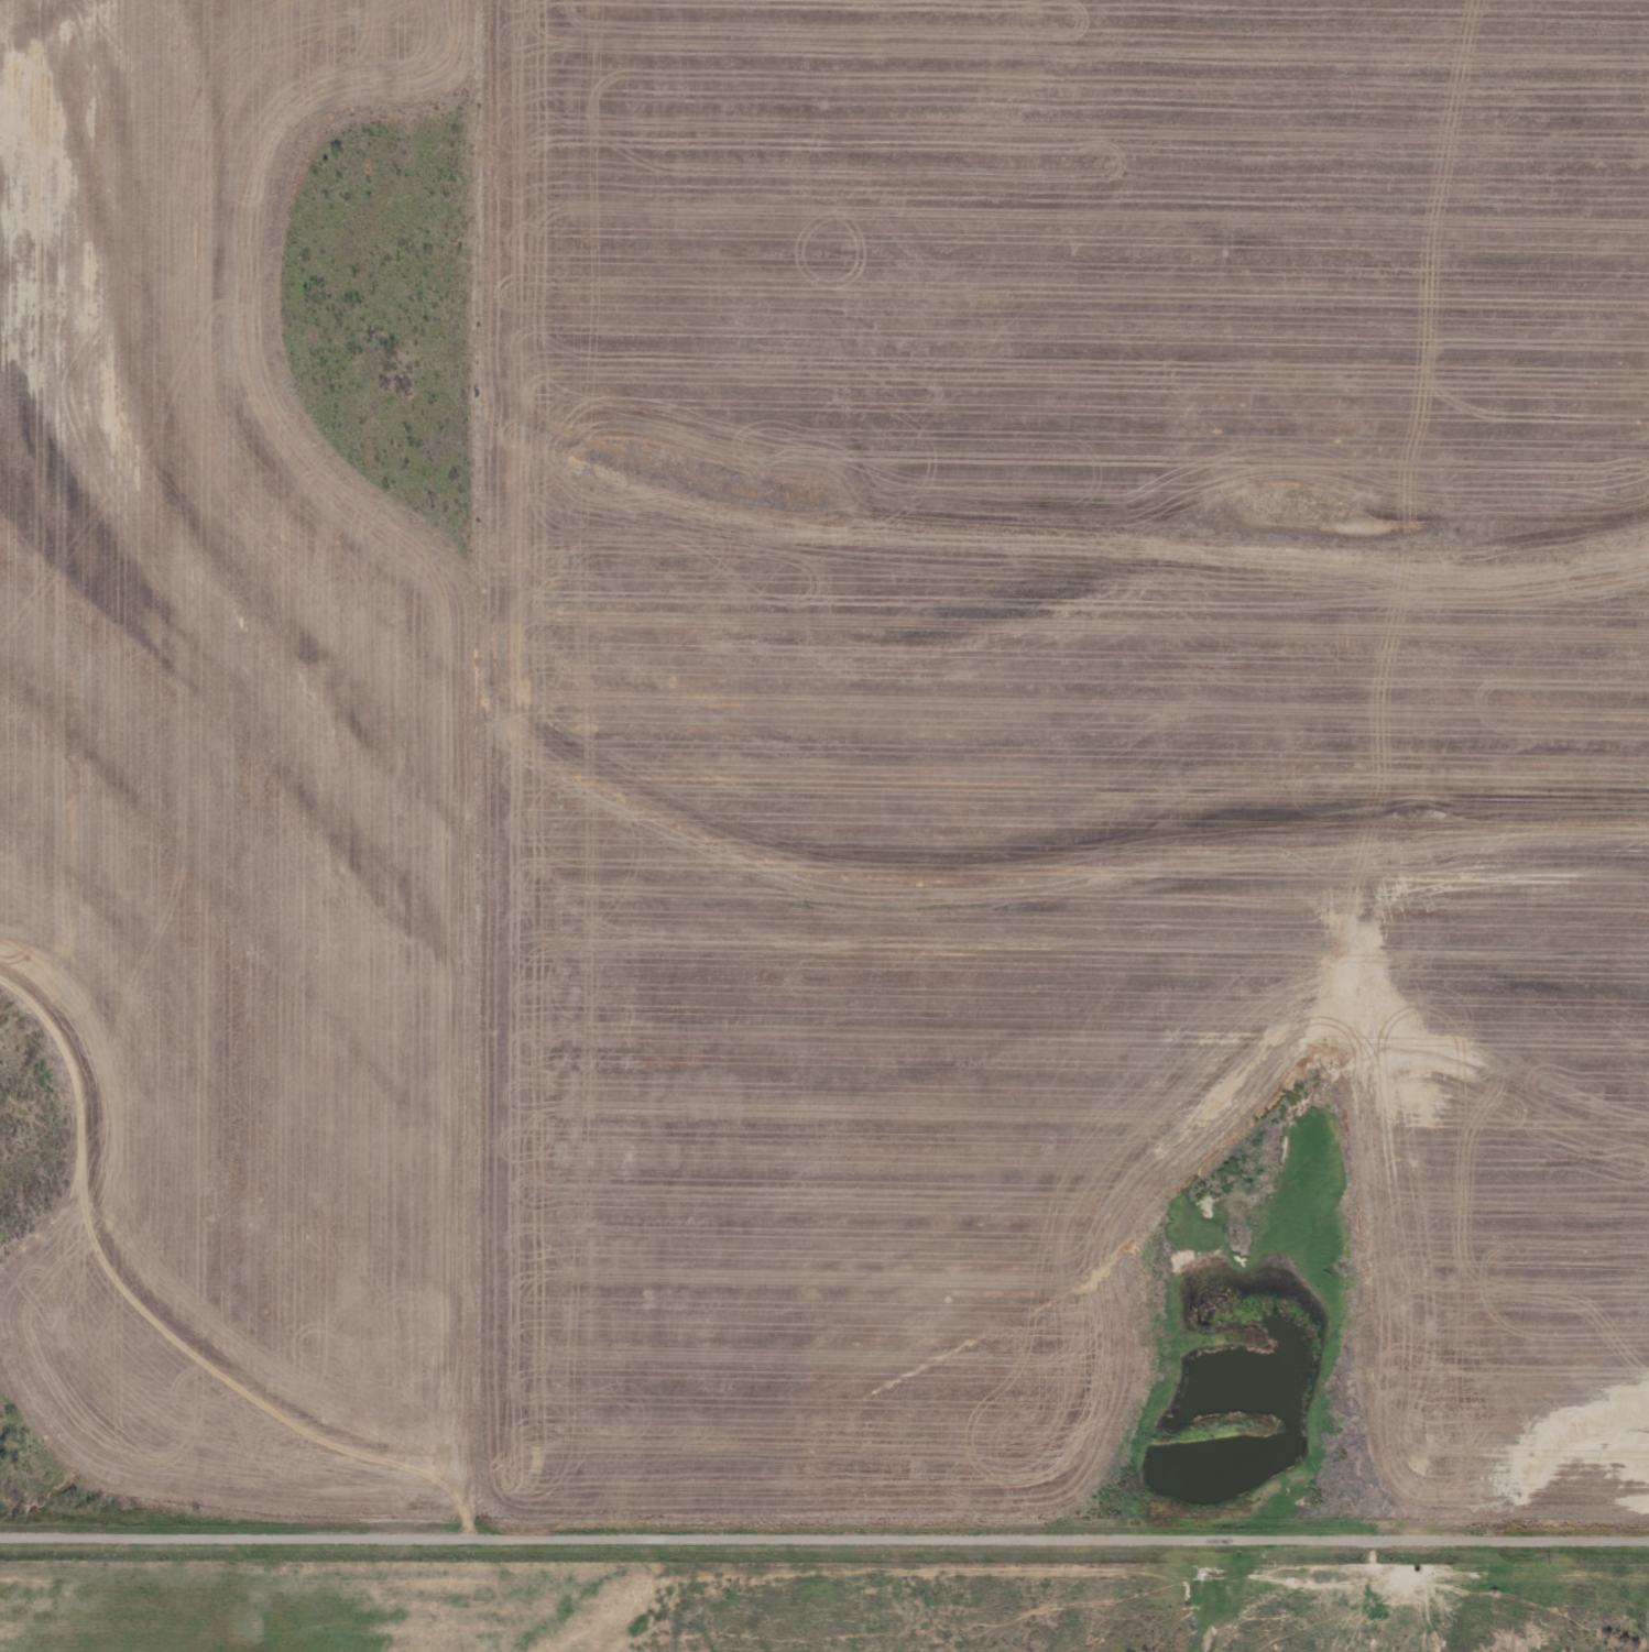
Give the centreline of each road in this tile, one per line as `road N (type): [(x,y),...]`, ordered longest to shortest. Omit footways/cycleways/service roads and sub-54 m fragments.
road 1 (residential): [(1648,1541),(0,1537)]

